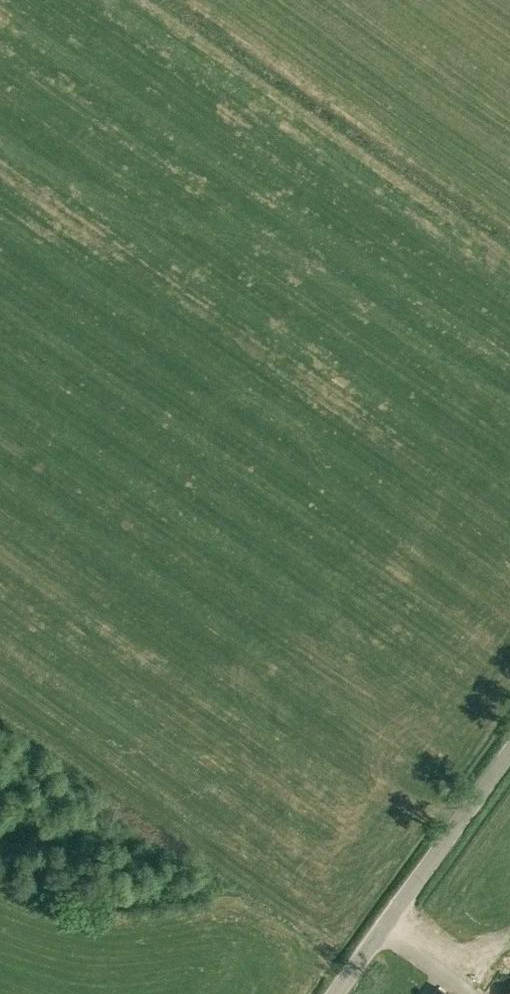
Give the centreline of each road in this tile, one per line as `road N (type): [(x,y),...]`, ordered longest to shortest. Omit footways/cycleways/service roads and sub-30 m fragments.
road 1 (unclassified): [(335,993),(509,751)]

